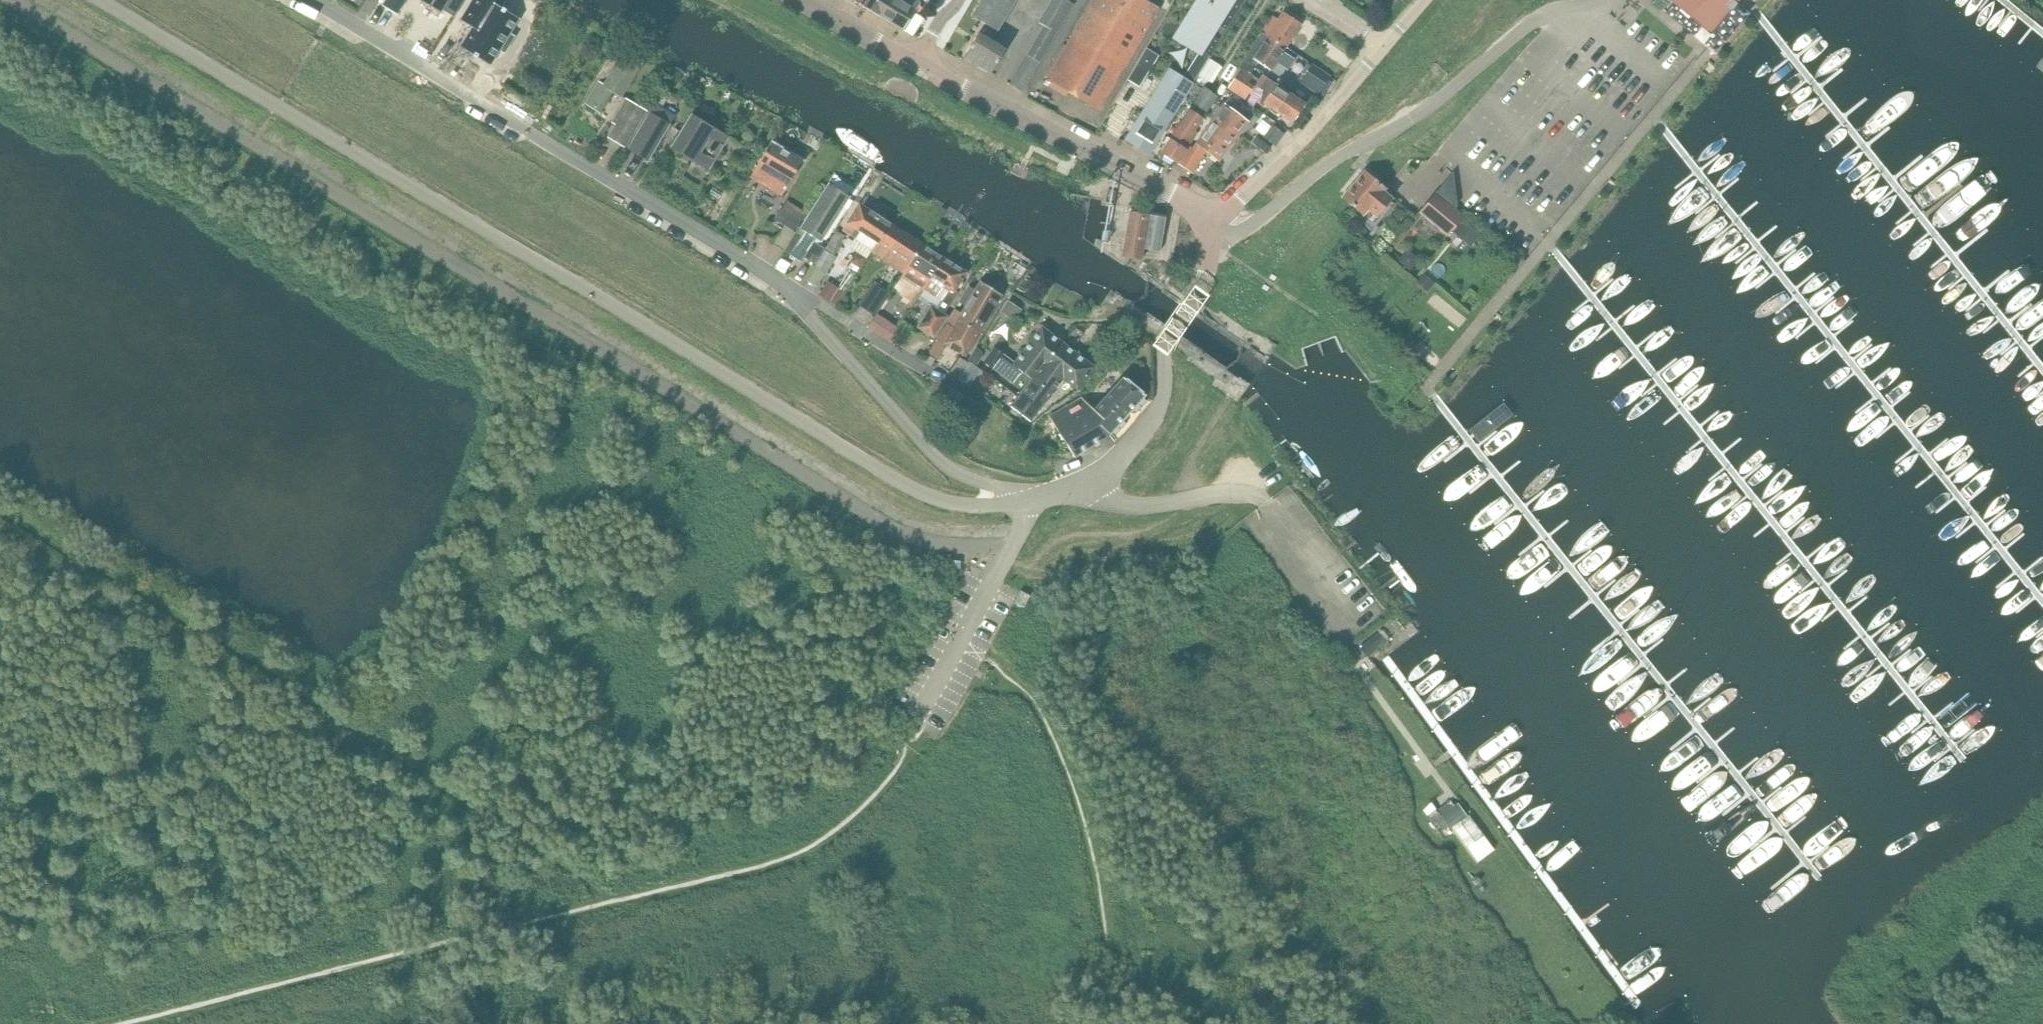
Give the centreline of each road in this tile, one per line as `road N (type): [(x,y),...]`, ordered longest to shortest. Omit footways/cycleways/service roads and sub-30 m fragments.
road 1 (residential): [(1024,503),(936,458),(780,281),(311,0)]
road 2 (unclassified): [(100,0),(693,355)]
road 3 (residential): [(1212,226),(1243,229),(1326,168),(1415,119),(1551,19),(1594,26)]
road 4 (unclassified): [(1024,503),(966,504),(924,494),(693,355)]
road 5 (unclassified): [(1024,503),(1092,482),(1149,424),(1163,396),(1164,347),(1202,283),(1212,226)]
road 6 (unclassified): [(1212,226),(1200,209),(966,89),(920,55)]
road 7 (unclassified): [(1212,226),(1383,45)]
road 8 (unclassified): [(920,55),(870,40),(801,0)]

